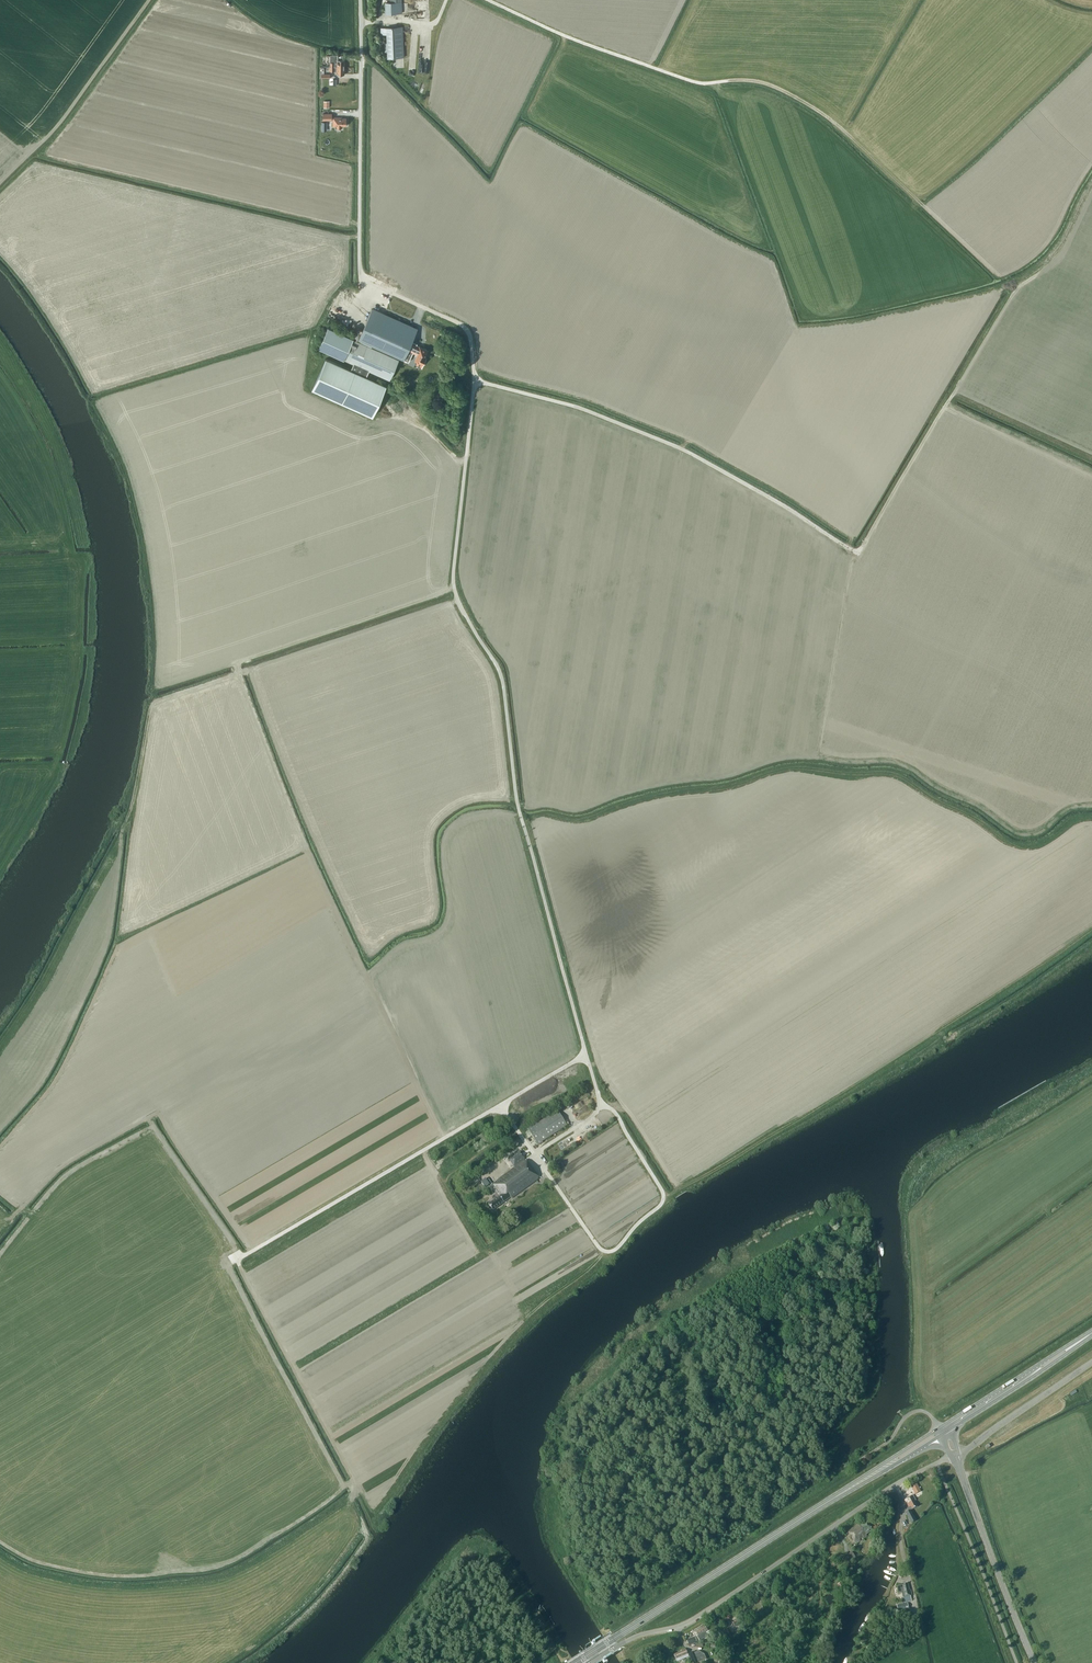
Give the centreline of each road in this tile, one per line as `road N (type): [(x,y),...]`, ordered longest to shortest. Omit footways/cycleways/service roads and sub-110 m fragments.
road 1 (unclassified): [(591,1662),(633,1637),(692,1621),(895,1485),(955,1456)]
road 2 (primary): [(575,1662),(839,1494)]
road 3 (unclassified): [(359,274),(360,0)]
road 4 (tertiary): [(1035,1662),(955,1456)]
road 5 (primary): [(1091,1332),(939,1428)]
road 6 (primary): [(948,1431),(1091,1335)]
road 7 (unclassified): [(955,1456),(1091,1362)]
road 8 (primary): [(939,1428),(839,1494)]

